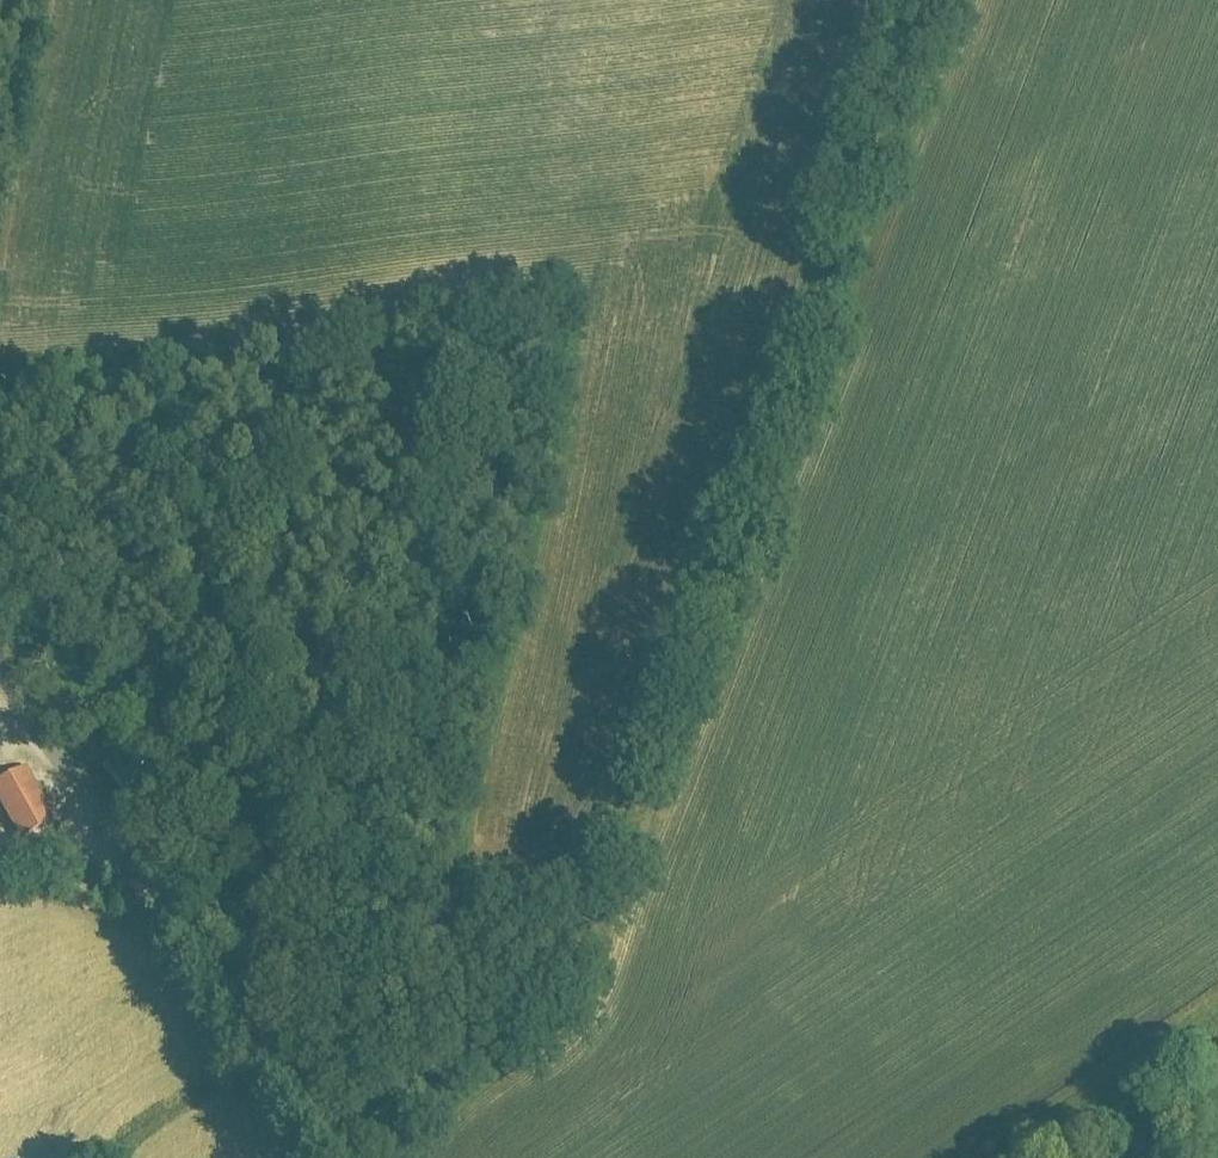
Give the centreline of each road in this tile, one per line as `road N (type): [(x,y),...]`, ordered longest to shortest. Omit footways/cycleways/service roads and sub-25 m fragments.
road 1 (track): [(329,1147),(551,988),(723,615),(927,0)]
road 2 (unclassified): [(0,674),(338,1157)]

